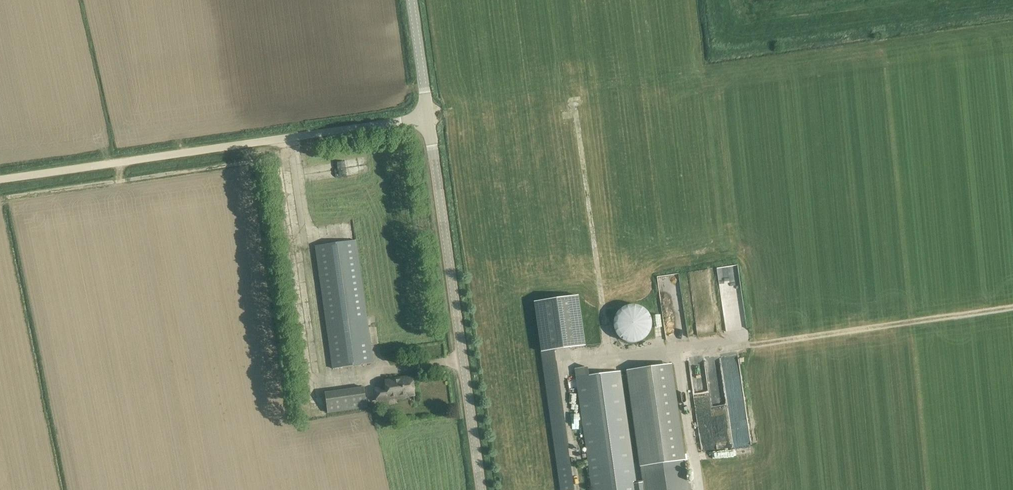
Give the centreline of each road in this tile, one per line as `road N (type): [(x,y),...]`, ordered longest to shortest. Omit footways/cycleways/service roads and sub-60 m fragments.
road 1 (unclassified): [(0,180),(427,118)]
road 2 (tertiary): [(481,489),(427,118)]

